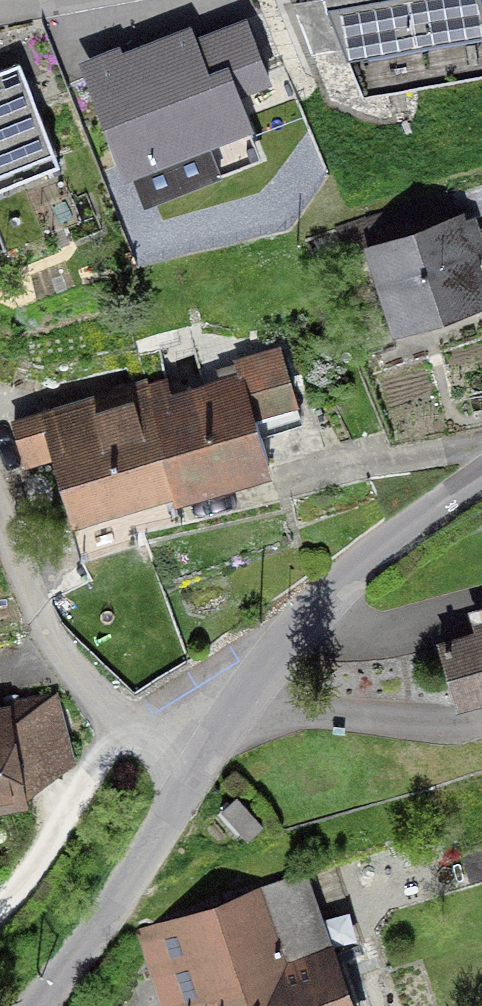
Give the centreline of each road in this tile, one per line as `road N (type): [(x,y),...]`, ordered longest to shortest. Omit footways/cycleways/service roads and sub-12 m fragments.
road 1 (residential): [(23,1005),(361,561),(481,472)]

